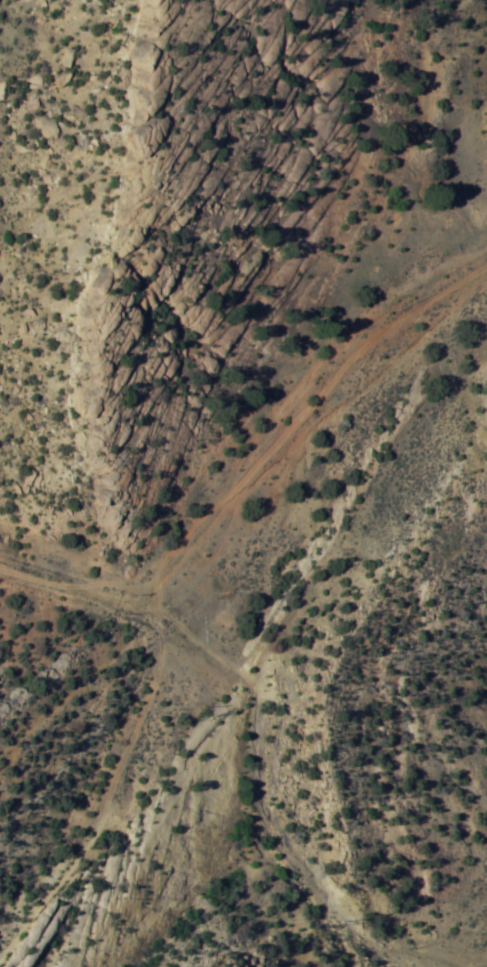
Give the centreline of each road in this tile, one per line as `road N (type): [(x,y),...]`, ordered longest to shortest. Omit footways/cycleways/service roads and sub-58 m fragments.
road 1 (track): [(486,220),(465,228),(355,317),(172,538),(83,606),(0,610)]

